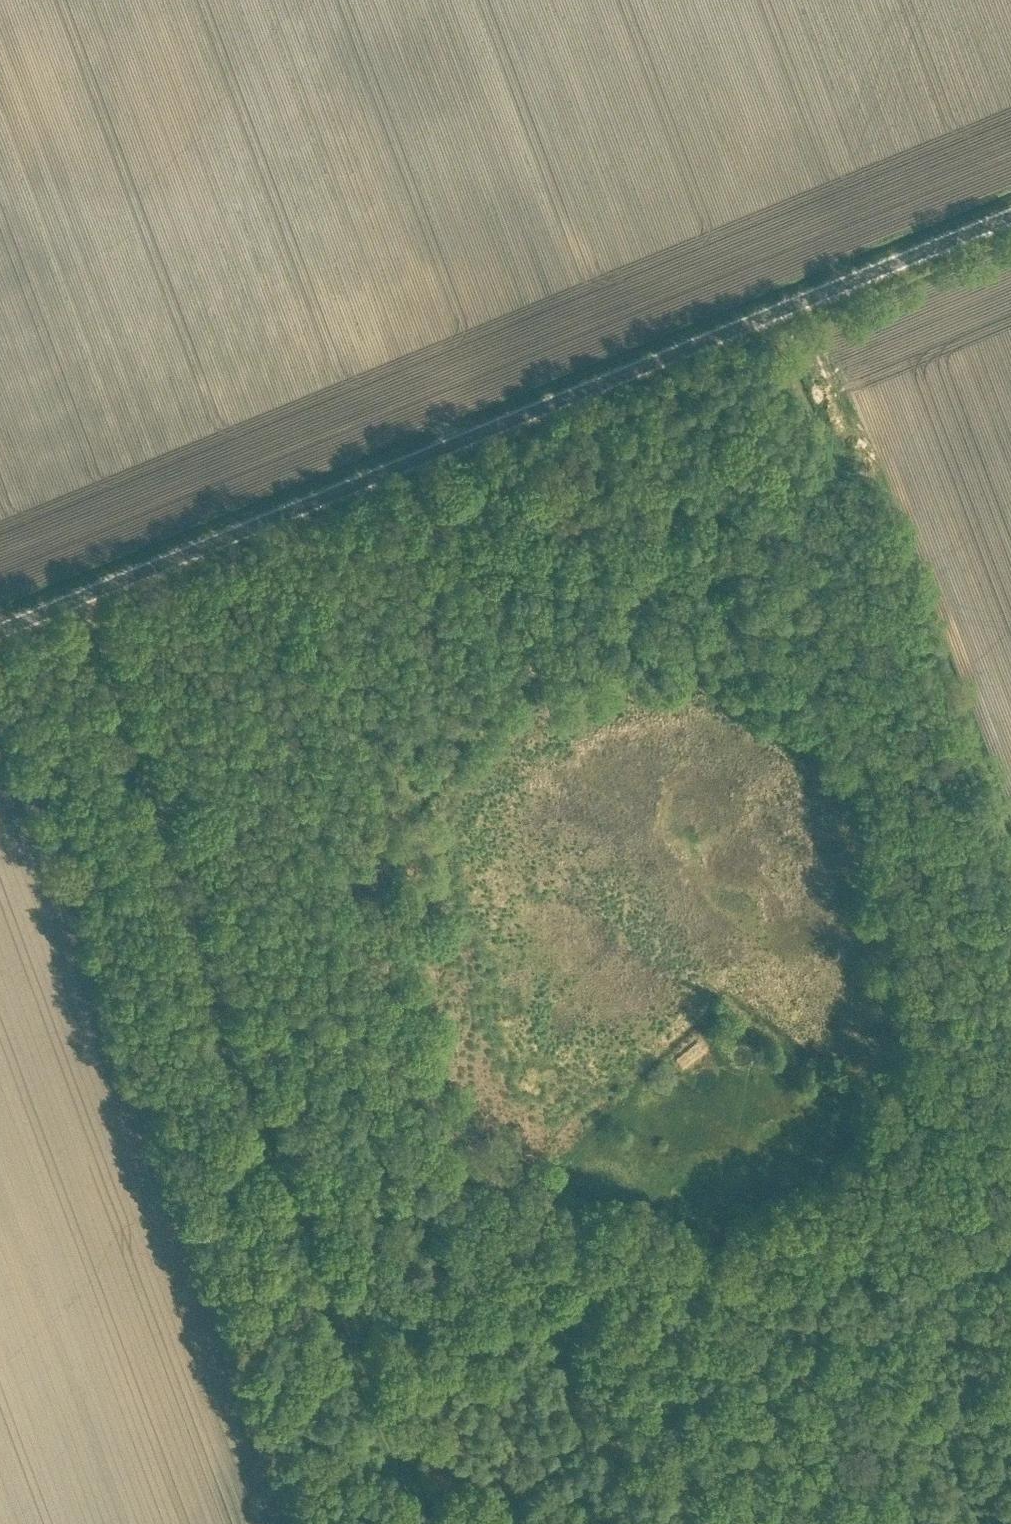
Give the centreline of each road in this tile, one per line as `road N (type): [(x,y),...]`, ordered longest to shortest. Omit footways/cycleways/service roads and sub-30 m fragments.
road 1 (unclassified): [(0,629),(1010,214)]
road 2 (track): [(84,594),(335,1310),(427,1523)]

